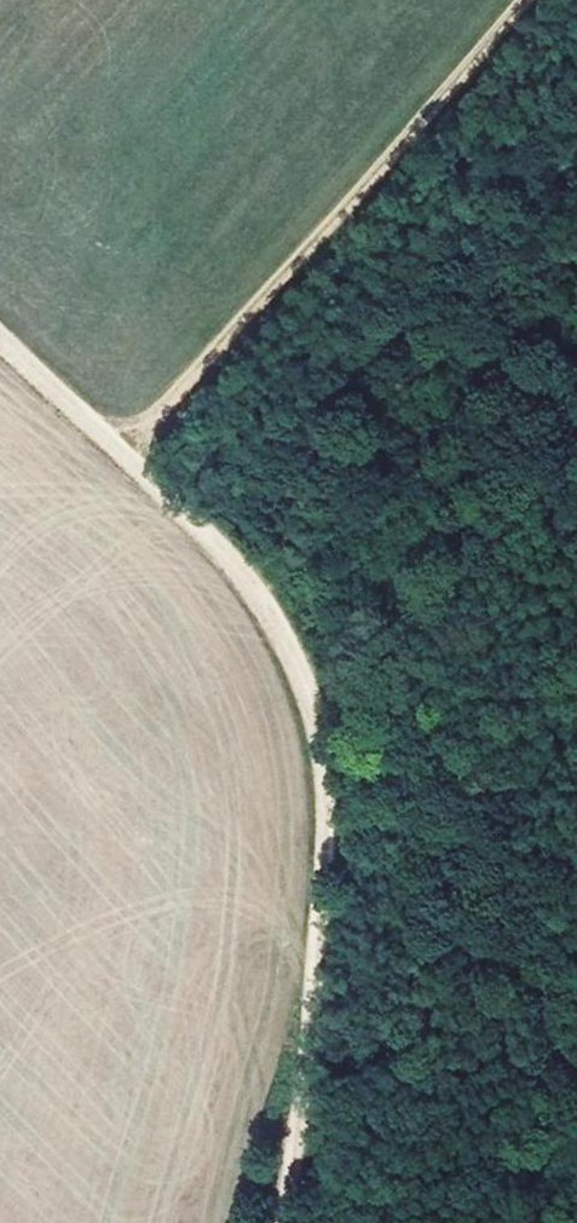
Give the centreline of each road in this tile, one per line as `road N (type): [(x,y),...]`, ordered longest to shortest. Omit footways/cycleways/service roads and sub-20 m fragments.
road 1 (track): [(0,353),(269,617),(326,757),(319,934),(276,1222)]
road 2 (track): [(523,0),(306,257),(113,461)]
road 3 (track): [(310,996),(576,598)]

